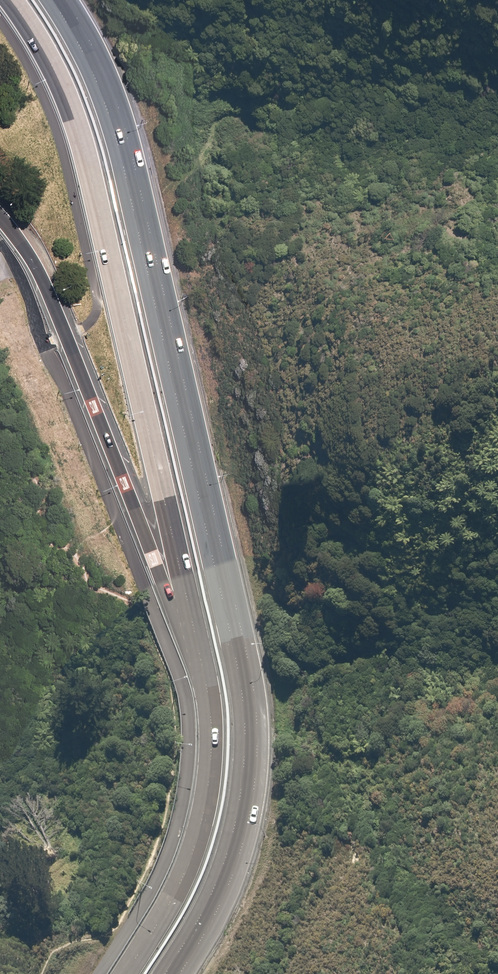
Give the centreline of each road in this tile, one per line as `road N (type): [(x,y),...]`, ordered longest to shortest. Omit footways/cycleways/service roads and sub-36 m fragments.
road 1 (secondary): [(59,0),(110,89),(123,134),(247,682),(251,746),(241,828),(217,896),(172,973)]
road 2 (secondary): [(206,685),(81,142),(52,65),(10,0)]
road 3 (secondary): [(206,685),(50,294),(0,216)]
road 4 (secondary): [(125,973),(172,901),(203,814),(211,749),(206,685)]
road 5 (track): [(497,94),(370,95),(399,121),(340,108),(271,117)]

